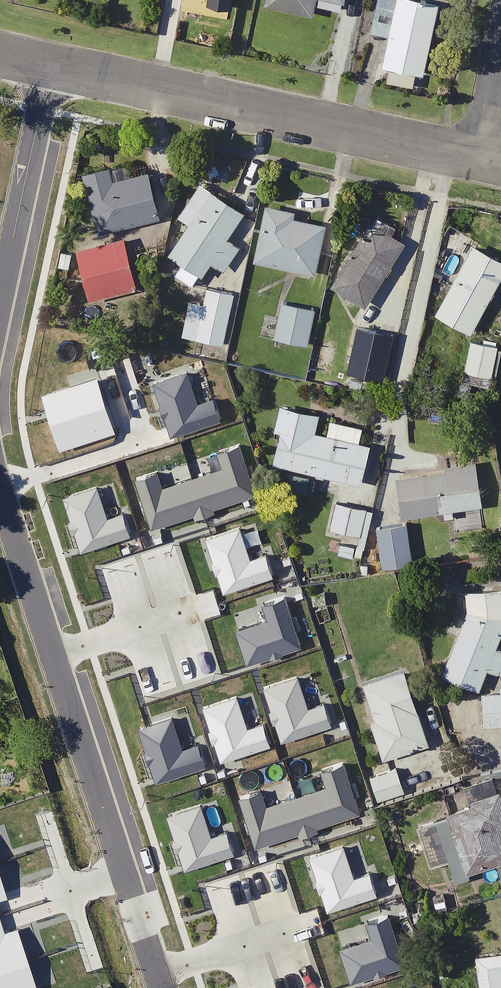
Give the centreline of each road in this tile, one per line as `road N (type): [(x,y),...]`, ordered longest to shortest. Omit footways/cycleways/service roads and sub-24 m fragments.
road 1 (residential): [(0,498),(159,987)]
road 2 (residential): [(50,67),(486,163)]
road 3 (residential): [(50,67),(0,302)]

